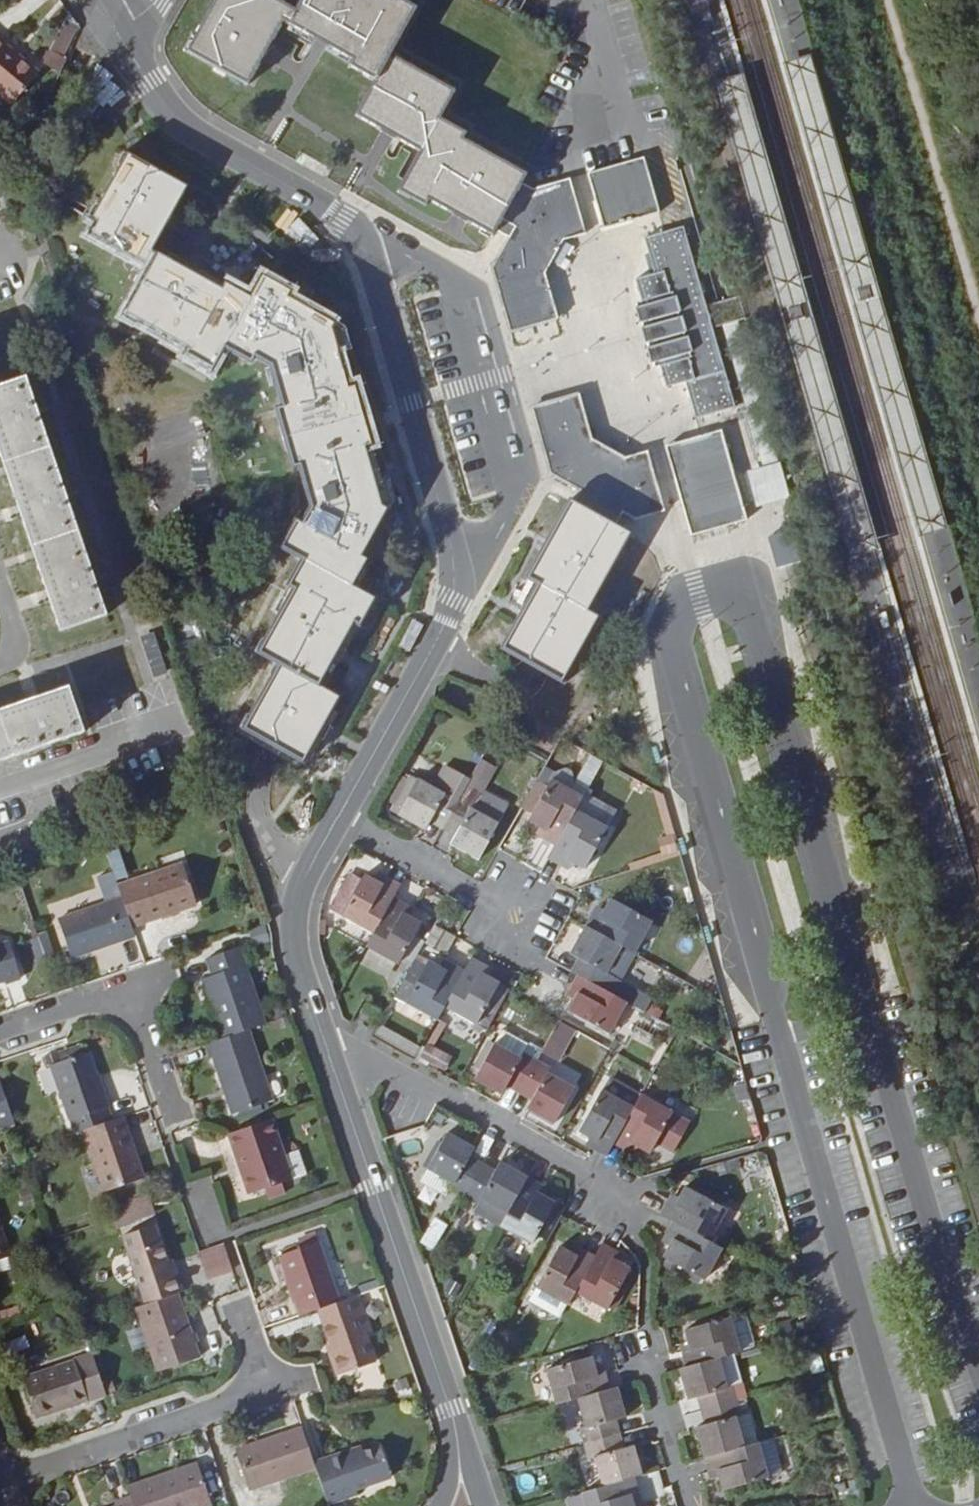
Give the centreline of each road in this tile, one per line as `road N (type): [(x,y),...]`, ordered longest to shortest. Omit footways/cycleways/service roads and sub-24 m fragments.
road 1 (residential): [(150,85),(187,127),(354,231),(447,524),(455,603),(338,818)]
road 2 (residential): [(328,1049),(461,1441)]
road 3 (residential): [(0,1481),(270,1387),(242,1310),(248,1299)]
road 4 (track): [(884,0),(978,331)]
road 5 (residential): [(626,1196),(445,1094),(343,1047),(328,1049)]
road 6 (residential): [(338,818),(295,912),(298,960),(328,1049)]
road 7 (residential): [(525,924),(338,818)]
road 8 (residential): [(0,793),(189,732)]
road 9 (residential): [(691,1505),(650,1372)]
road 10 (residential): [(131,990),(0,1035)]
road 11 (residential): [(174,1117),(131,990)]

